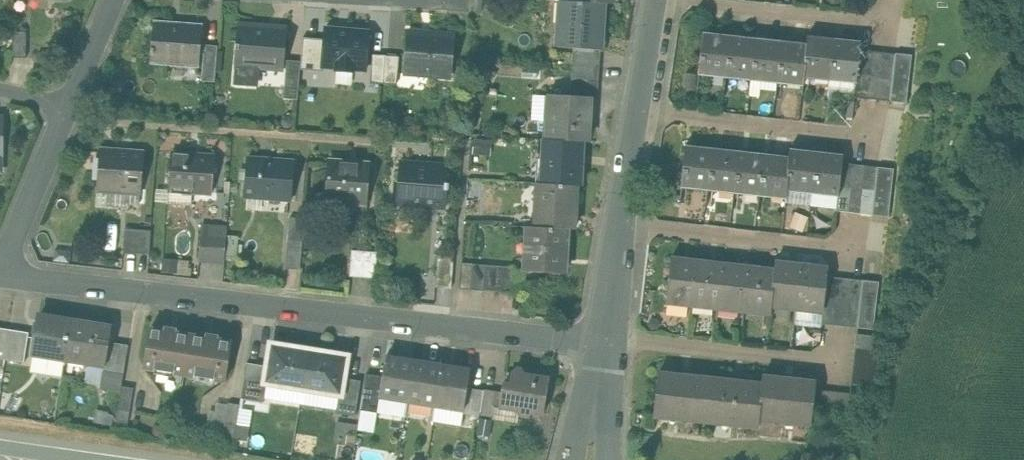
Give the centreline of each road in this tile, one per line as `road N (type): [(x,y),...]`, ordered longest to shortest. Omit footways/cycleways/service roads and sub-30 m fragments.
road 1 (residential): [(0,286),(608,340)]
road 2 (residential): [(384,142),(62,120)]
road 3 (residential): [(641,110),(868,138)]
road 4 (residential): [(623,226),(850,248)]
road 5 (residential): [(608,340),(835,361)]
road 6 (residential): [(676,0),(885,23)]
road 7 (residential): [(0,256),(62,120)]
road 8 (residential): [(592,459),(608,340)]

